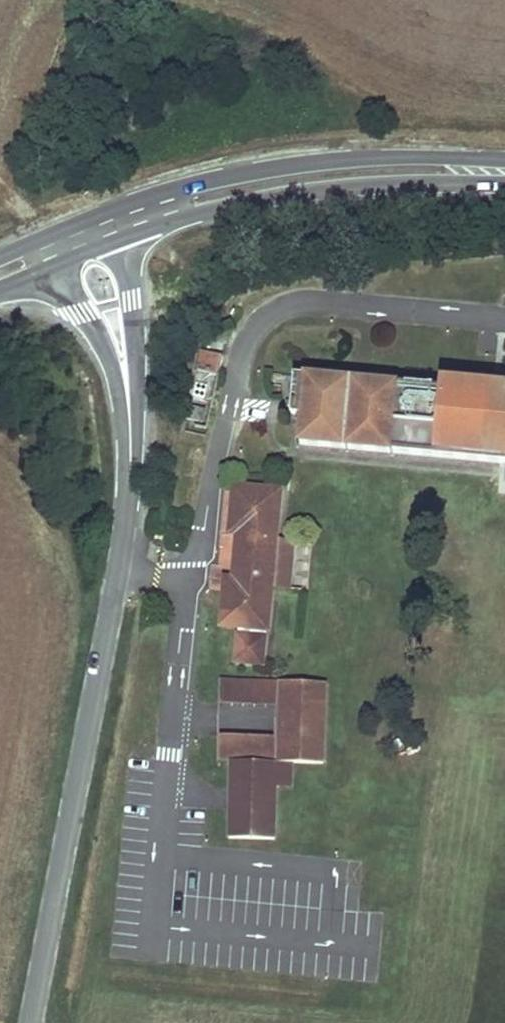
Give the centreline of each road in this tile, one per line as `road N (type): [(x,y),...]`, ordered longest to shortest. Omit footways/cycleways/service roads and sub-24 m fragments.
road 1 (unclassified): [(131,438),(117,569),(30,1022)]
road 2 (tertiary): [(504,161),(304,162),(190,185),(106,214)]
road 3 (tertiary): [(127,235),(317,190),(504,184)]
road 4 (unclassified): [(131,438),(136,383),(127,235)]
road 5 (unclassified): [(49,265),(105,345),(131,438)]

